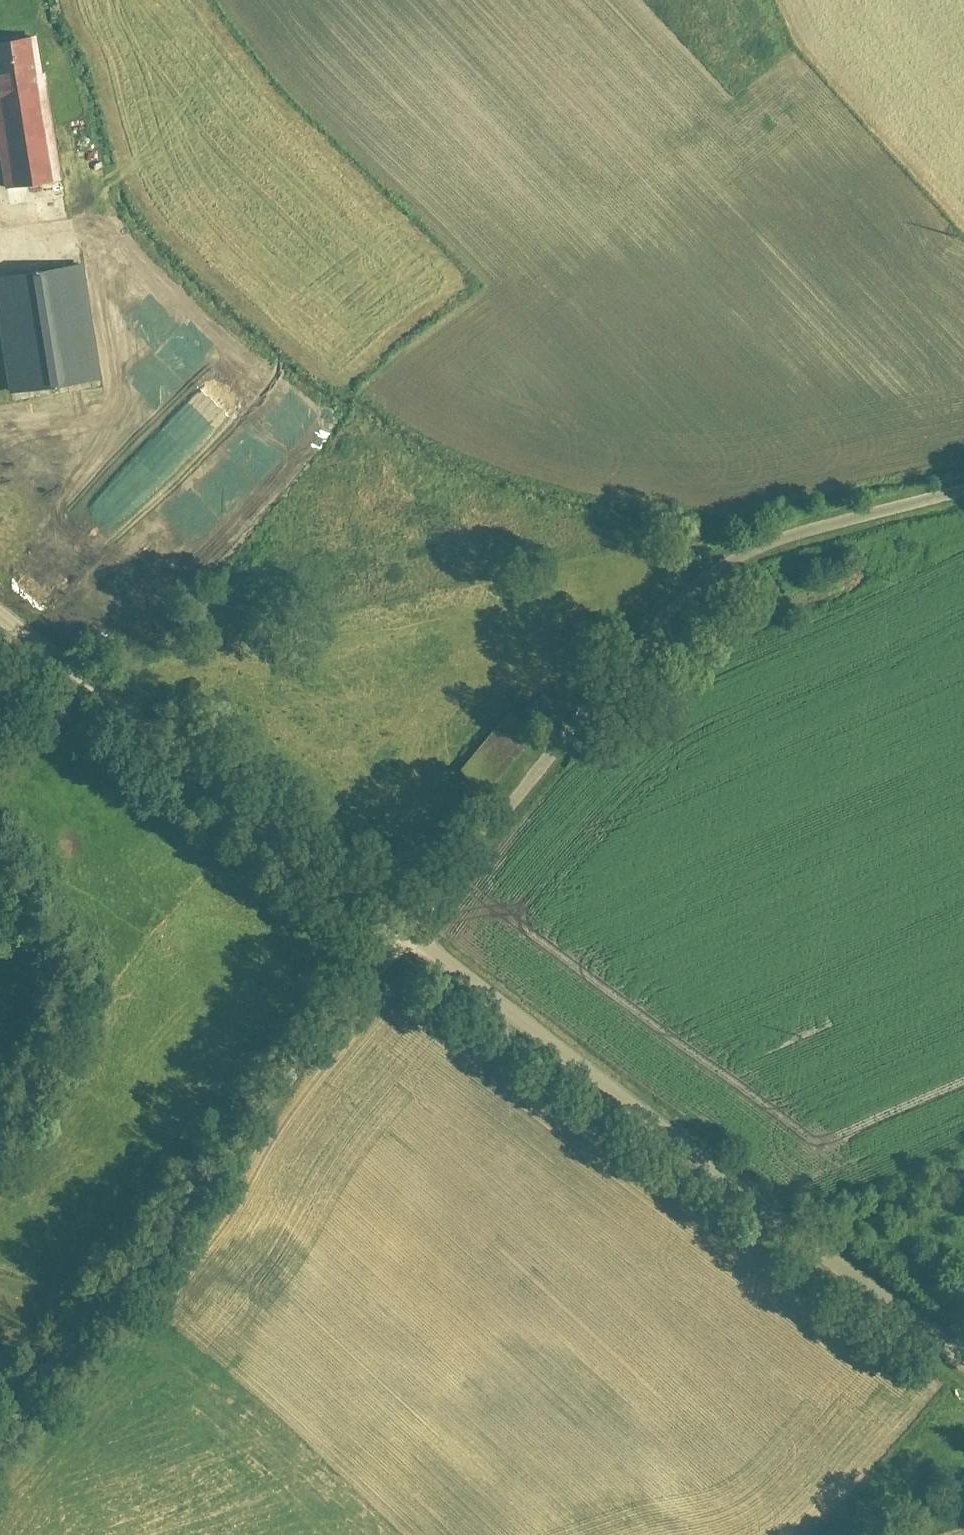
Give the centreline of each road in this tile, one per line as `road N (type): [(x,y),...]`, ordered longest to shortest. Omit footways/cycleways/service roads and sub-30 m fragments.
road 1 (residential): [(401,934),(963,1370)]
road 2 (residential): [(401,934),(0,1423)]
road 3 (residential): [(94,692),(224,778),(401,934)]
road 4 (residential): [(0,613),(94,692)]

